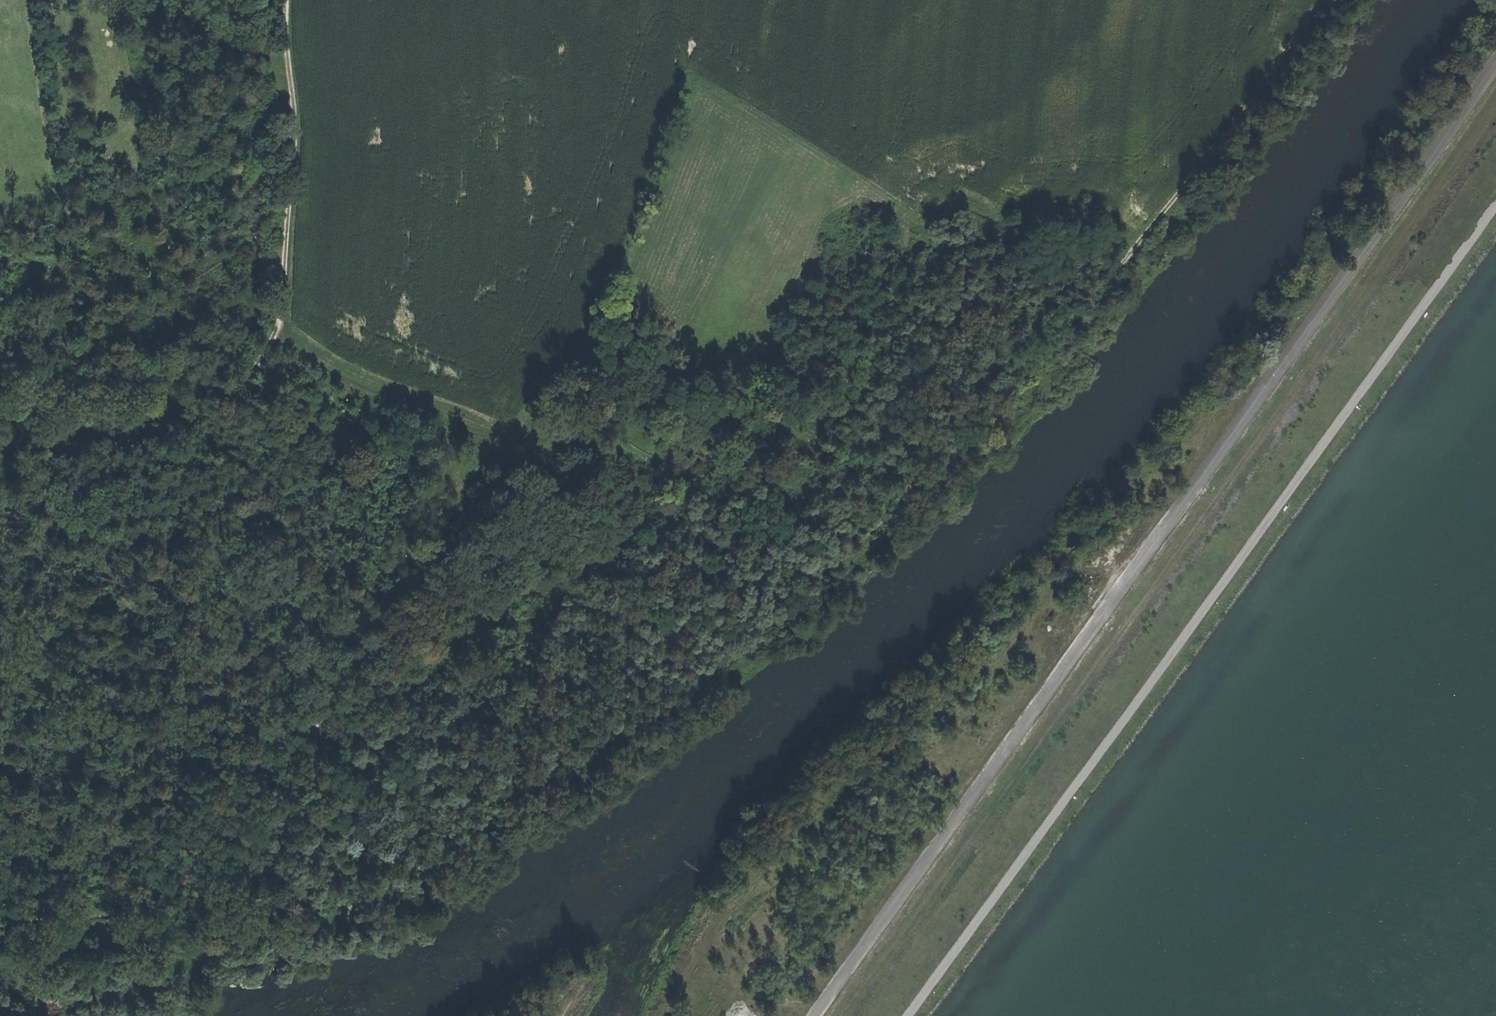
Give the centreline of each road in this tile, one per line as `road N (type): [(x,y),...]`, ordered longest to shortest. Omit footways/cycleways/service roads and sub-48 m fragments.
road 1 (track): [(1314,0),(1222,136),(1063,336),(868,534),(593,755),(525,796),(431,821),(257,889),(165,909),(90,910),(0,926)]
road 2 (track): [(842,1015),(1495,110)]
road 3 (track): [(1495,202),(911,1015)]
road 4 (track): [(641,440),(480,433),(350,391),(276,335)]
road 5 (track): [(276,335),(246,375),(206,407),(0,501)]
road 6 (track): [(288,169),(0,223)]
road 7 (track): [(378,899),(426,874),(525,796)]
road 8 (track): [(283,0),(294,127),(288,169)]
road 9 (track): [(288,169),(276,335)]

